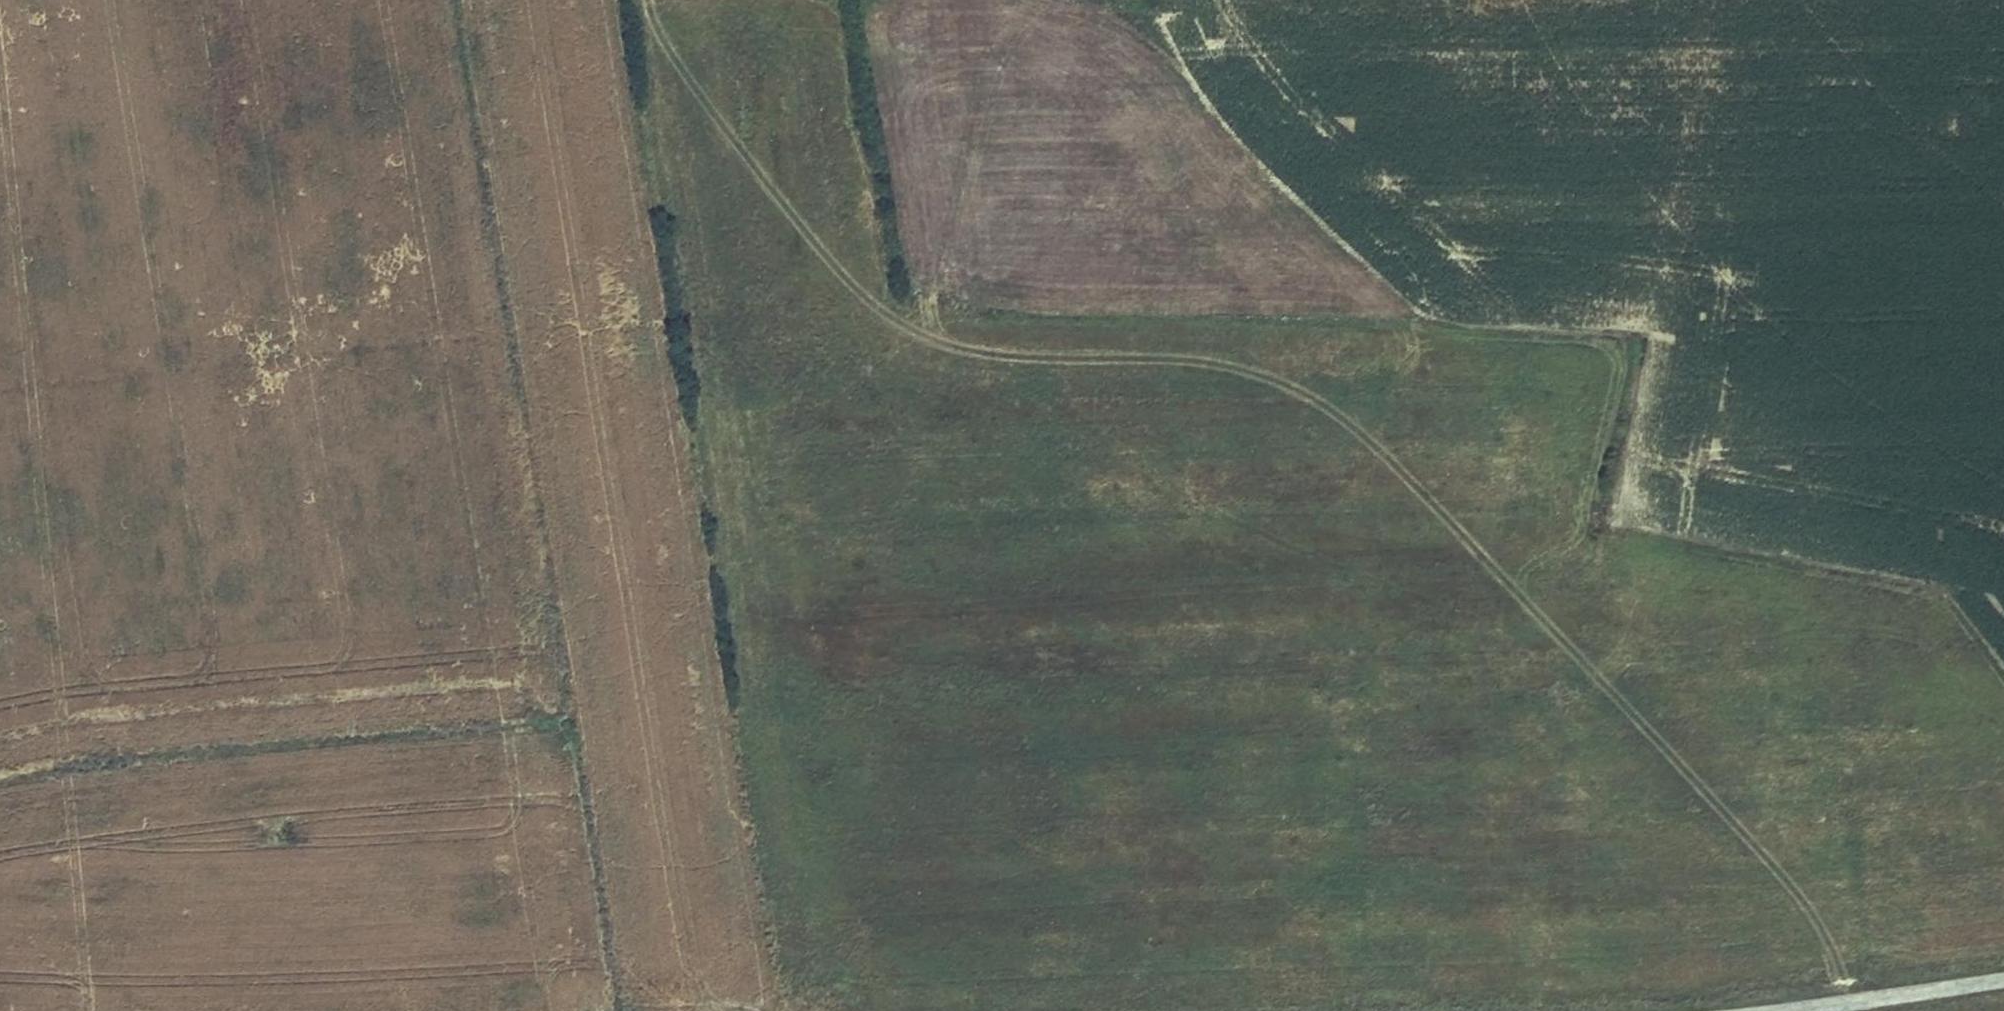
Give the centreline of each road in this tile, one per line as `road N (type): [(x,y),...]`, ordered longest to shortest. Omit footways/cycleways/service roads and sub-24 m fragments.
road 1 (unclassified): [(2003,974),(1739,1010)]

